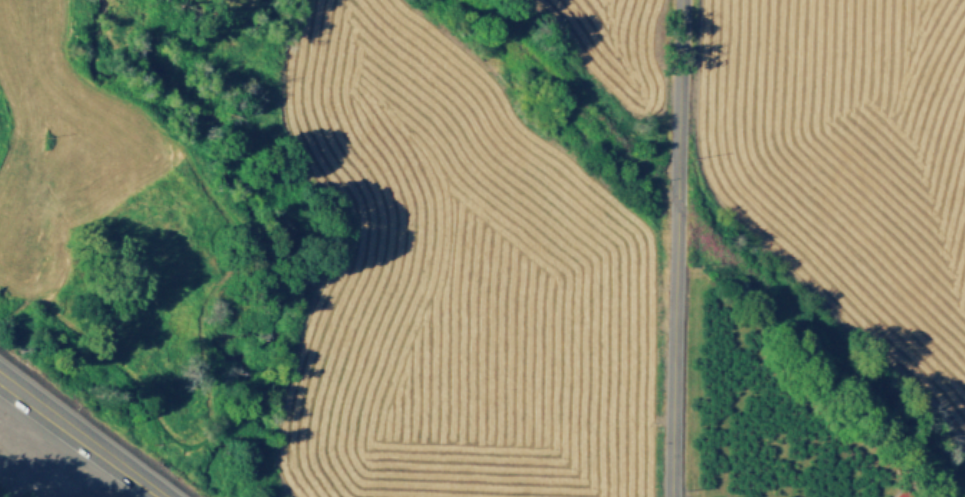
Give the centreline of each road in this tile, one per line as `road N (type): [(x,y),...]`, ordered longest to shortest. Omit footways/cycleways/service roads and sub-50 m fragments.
road 1 (tertiary): [(681,0),(670,496)]

